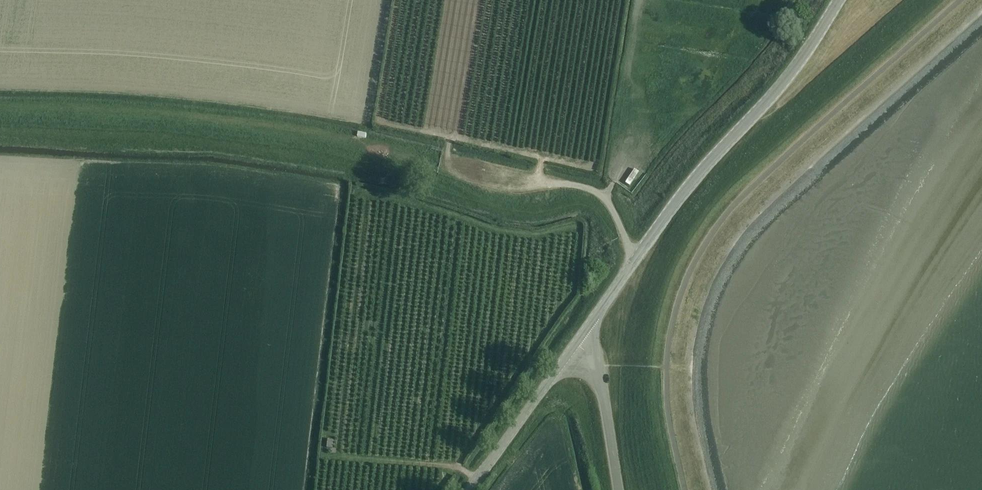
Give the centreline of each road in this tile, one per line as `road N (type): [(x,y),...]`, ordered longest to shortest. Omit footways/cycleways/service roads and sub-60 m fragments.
road 1 (tertiary): [(576,347),(692,183),(802,62),(837,0)]
road 2 (tertiary): [(469,489),(576,347)]
road 3 (unclassified): [(617,489),(597,368),(576,347)]

